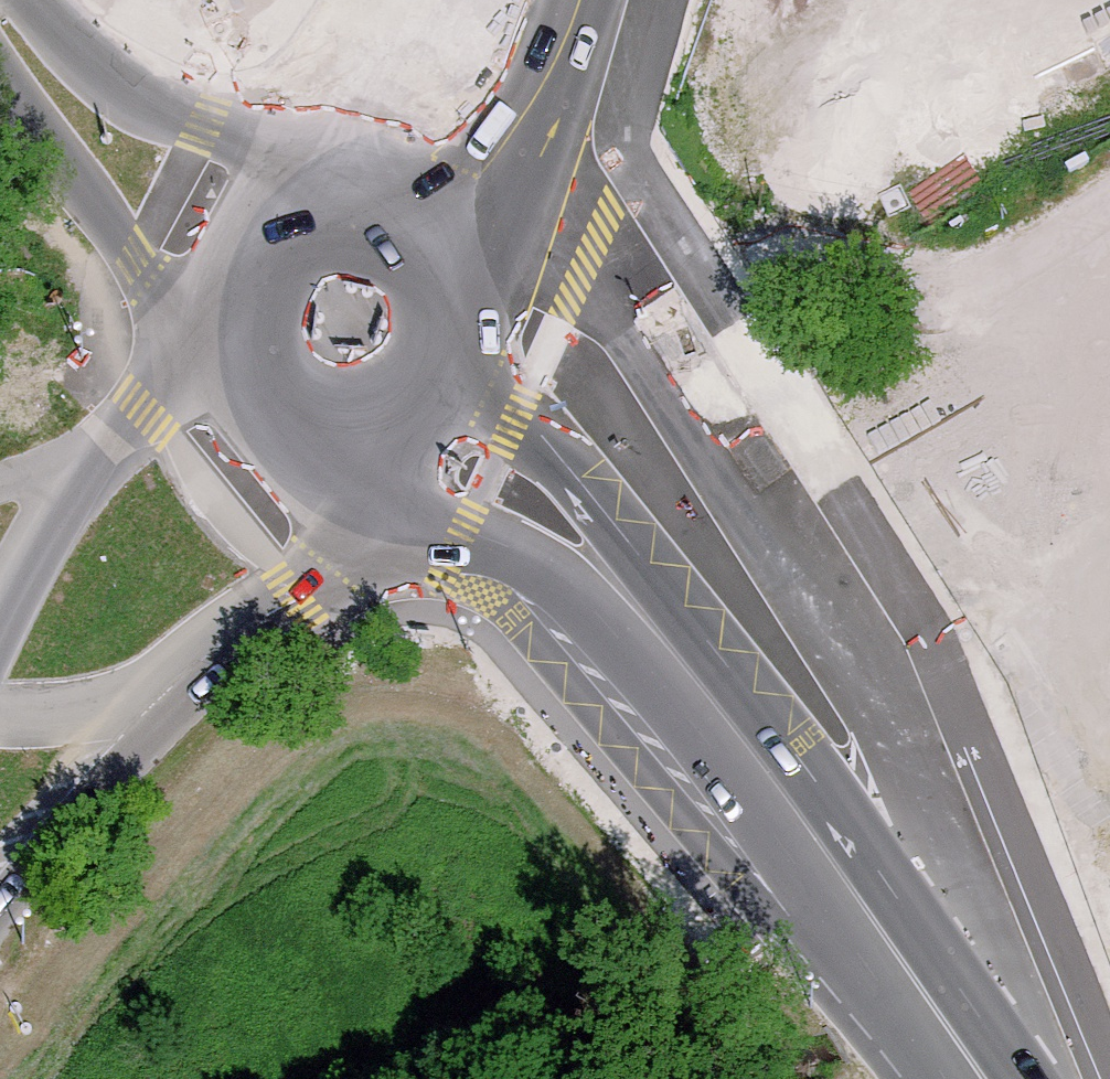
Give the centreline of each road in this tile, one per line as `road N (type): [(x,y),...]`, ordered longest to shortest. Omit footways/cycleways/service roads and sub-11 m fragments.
road 1 (primary): [(1020,1057),(879,676),(624,281),(565,218),(521,186)]
road 2 (primary): [(1020,1057),(820,773),(611,505),(461,342)]
road 3 (primary): [(385,505),(520,555),(579,594),(647,662),(929,1078)]
road 4 (primary): [(0,906),(161,726),(255,652)]
road 5 (tertiary): [(0,70),(150,273),(218,340)]
road 6 (tertiary): [(314,173),(204,117),(156,104),(112,77),(24,0)]
road 7 (unclassified): [(0,708),(101,708),(255,652)]
road 8 (primary): [(218,340),(385,505)]
road 9 (primary): [(461,342),(314,173)]
road 10 (primary): [(255,652),(385,505)]
road 11 (primary): [(521,186),(582,0)]
road 12 (primary): [(314,173),(278,256),(218,340)]
road 13 (primary): [(86,453),(0,622)]
road 14 (primary): [(380,0),(314,173)]
road 15 (primary): [(385,505),(461,342)]
road 16 (primary): [(218,340),(86,453)]
road 17 (primary): [(461,342),(521,186)]

